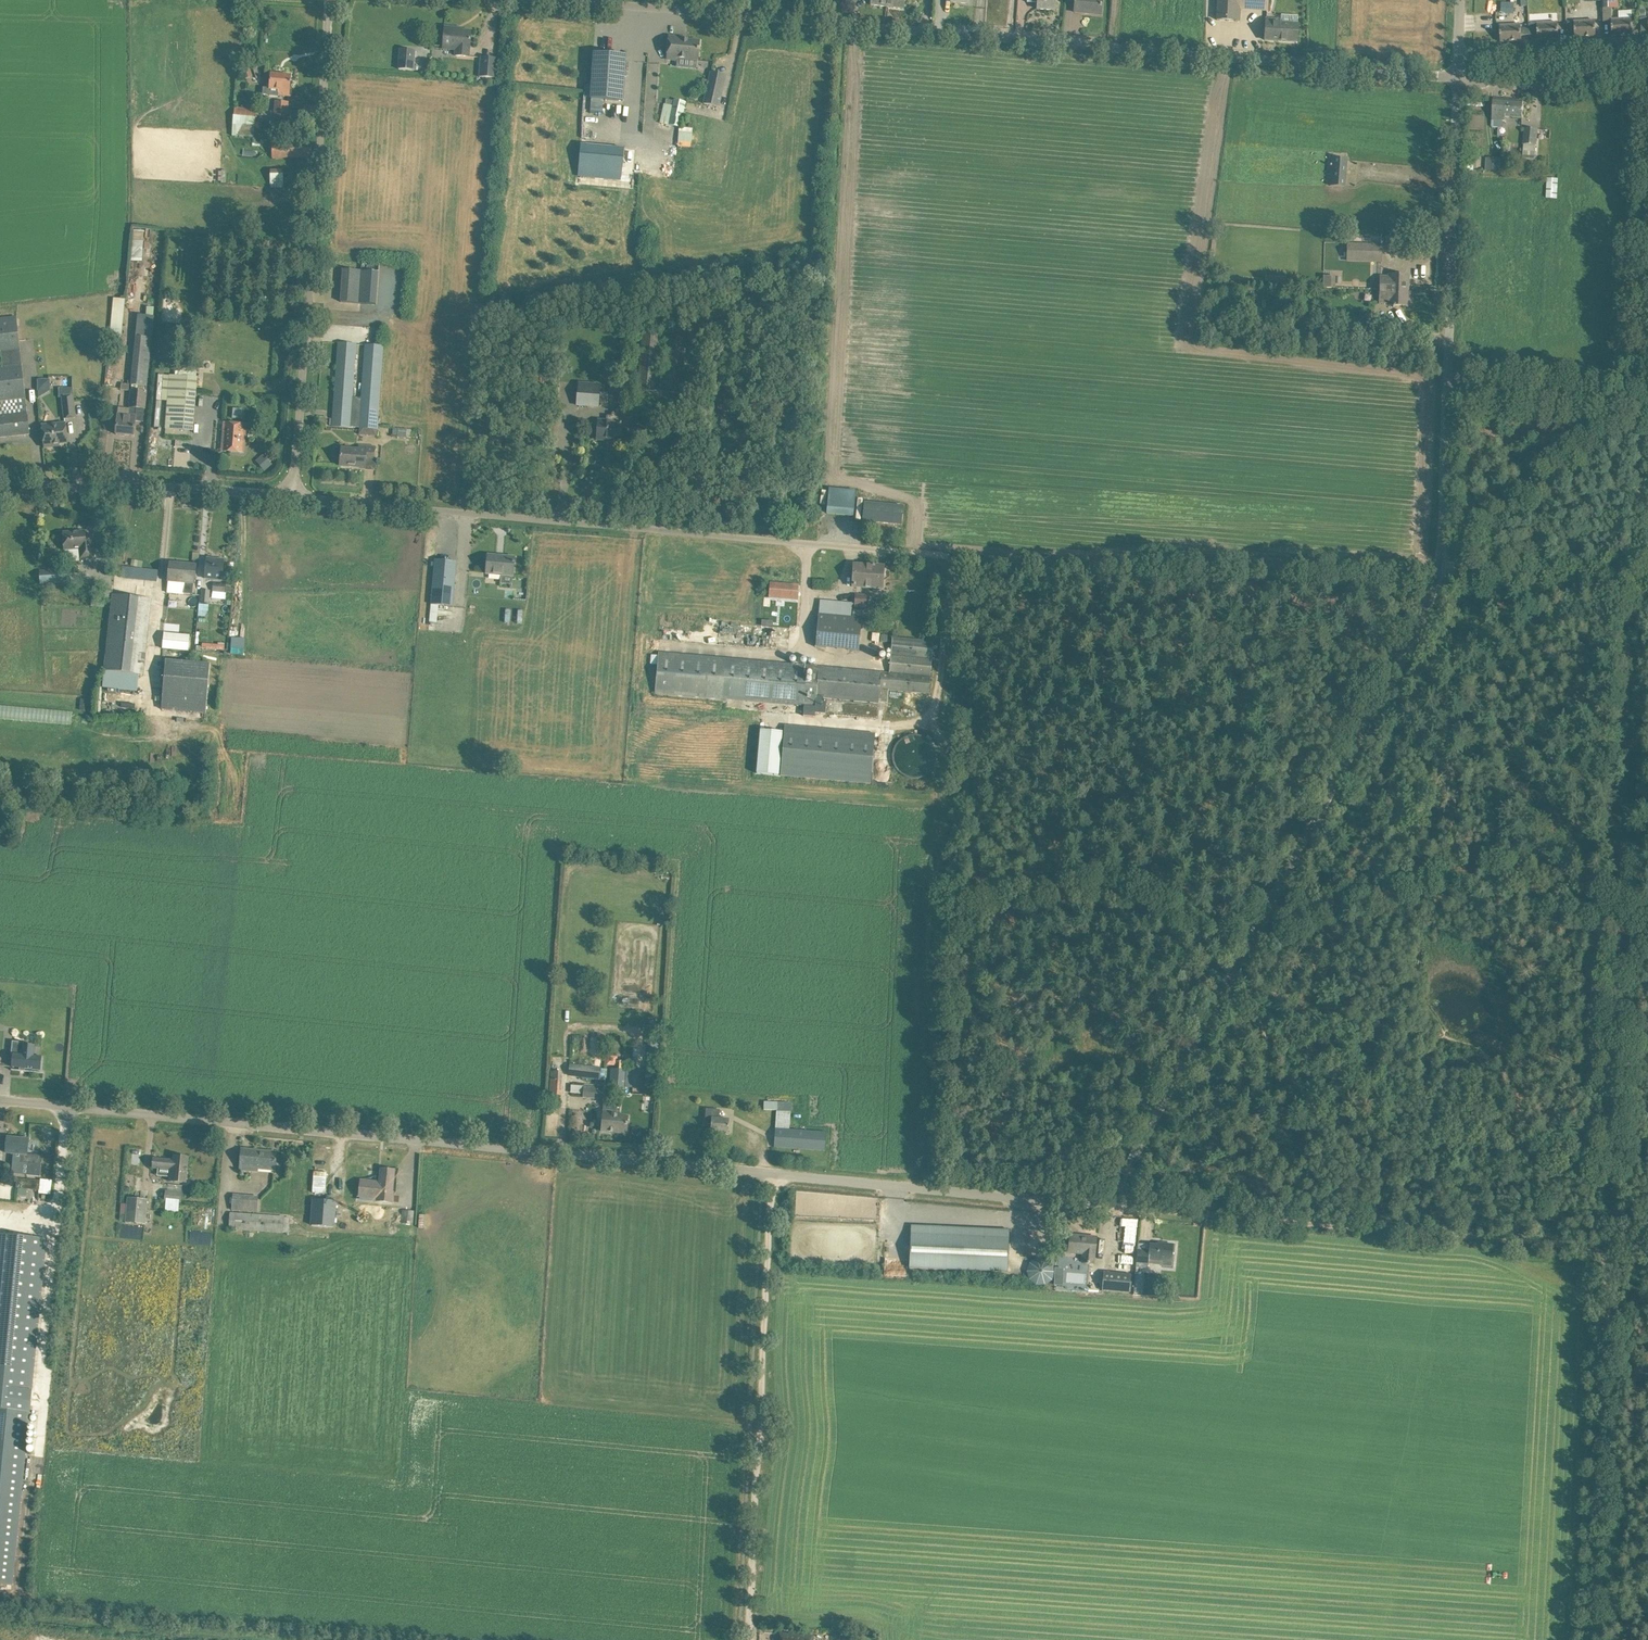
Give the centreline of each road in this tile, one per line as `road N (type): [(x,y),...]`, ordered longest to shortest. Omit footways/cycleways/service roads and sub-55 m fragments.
road 1 (unclassified): [(1107,1204),(1436,582),(1460,79)]
road 2 (unclassified): [(1107,1204),(0,1099)]
road 3 (unclassified): [(1460,79),(570,0)]
road 4 (unclassified): [(294,497),(949,556)]
road 5 (track): [(1609,1250),(1107,1204)]
road 6 (track): [(1632,574),(1646,323),(1643,71)]
road 7 (unclassified): [(294,497),(330,0)]
road 8 (track): [(1592,1639),(1609,1250)]
road 9 (unclassified): [(0,496),(141,487),(294,497)]
road 10 (track): [(1438,574),(1541,575),(1647,594)]
road 11 (track): [(1447,384),(1647,403)]
road 12 (unclassified): [(1460,79),(1647,71)]

